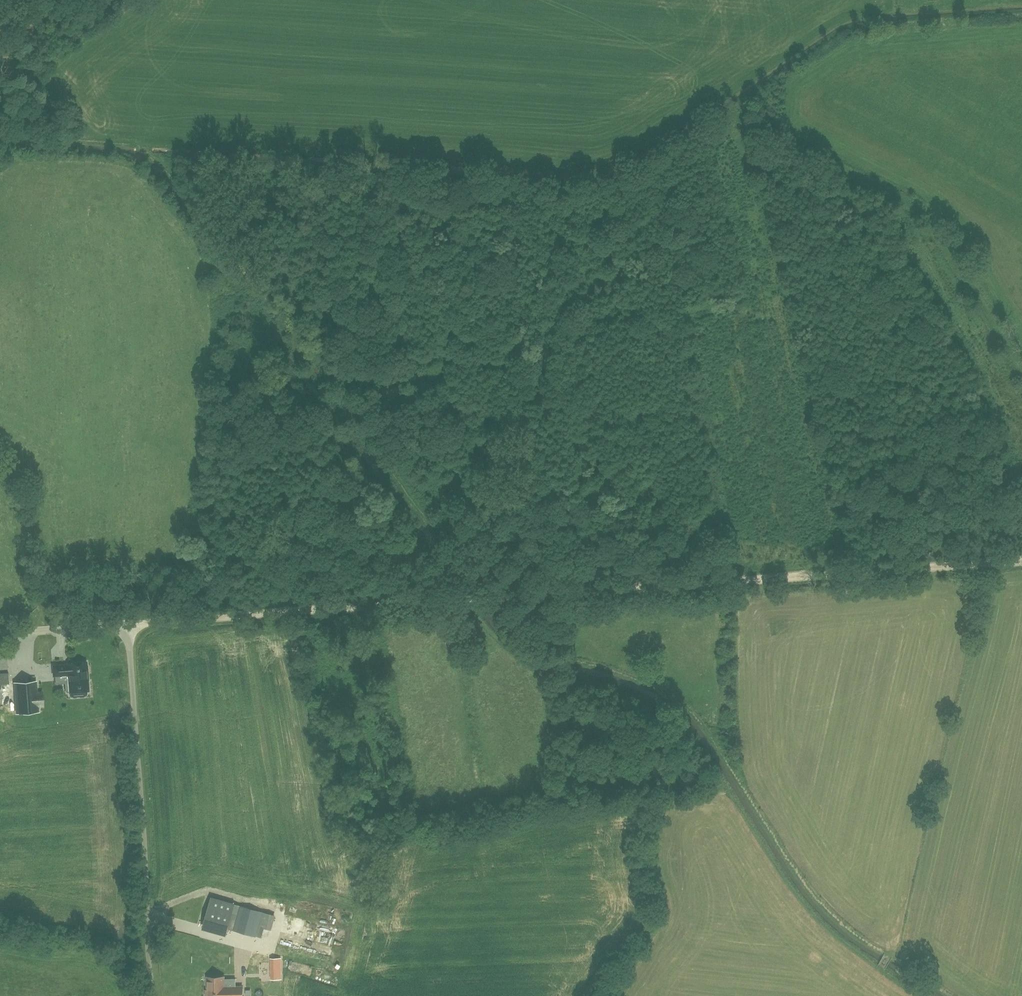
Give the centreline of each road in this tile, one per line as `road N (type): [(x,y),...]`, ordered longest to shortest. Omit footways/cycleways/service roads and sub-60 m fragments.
road 1 (track): [(1021,560),(128,624)]
road 2 (track): [(723,109),(925,213),(1021,368)]
road 3 (unclassified): [(152,995),(128,624)]
road 4 (unclassified): [(0,633),(128,624)]

